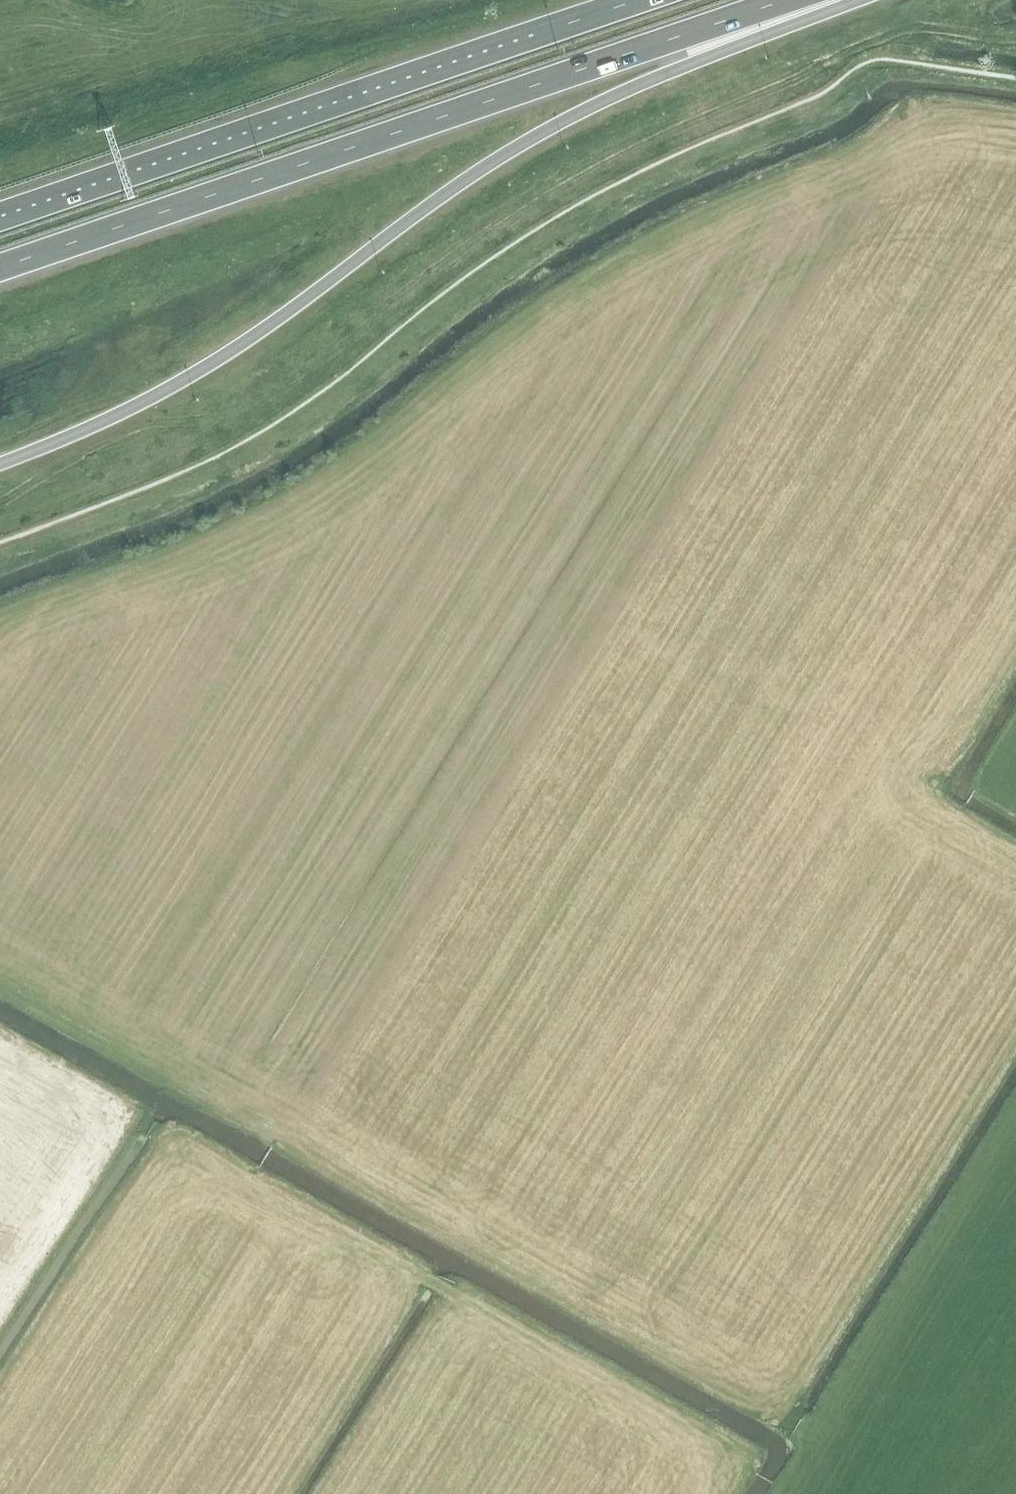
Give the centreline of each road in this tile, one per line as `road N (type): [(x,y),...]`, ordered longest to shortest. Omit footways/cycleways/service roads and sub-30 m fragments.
road 1 (trunk): [(0,465),(119,415),(216,360),(546,131),(850,0)]
road 2 (trunk): [(0,270),(787,0)]
road 3 (trunk): [(643,0),(0,220)]

